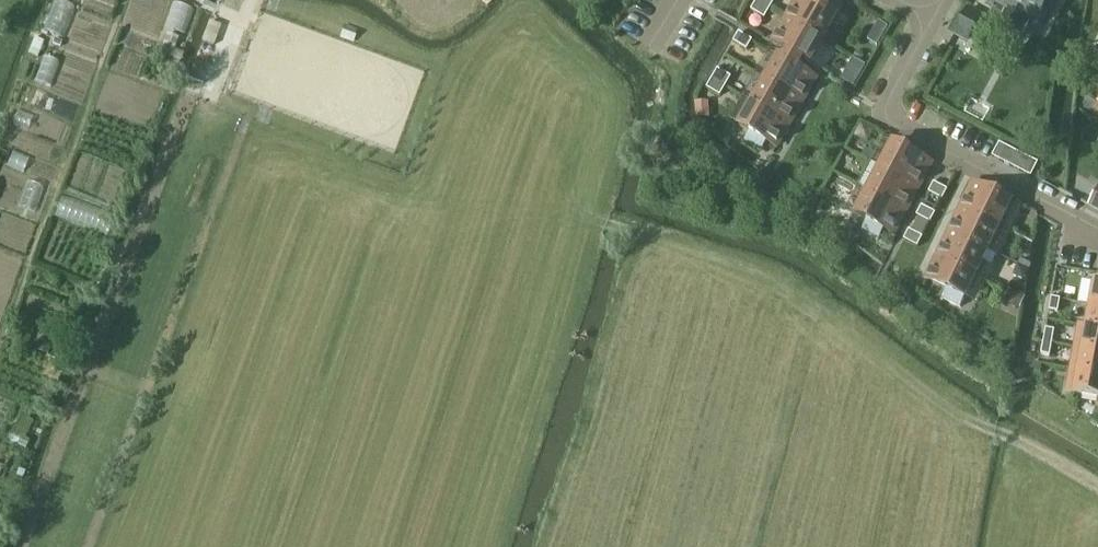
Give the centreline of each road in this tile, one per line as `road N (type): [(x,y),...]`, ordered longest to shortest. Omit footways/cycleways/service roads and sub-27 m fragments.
road 1 (residential): [(933,14),(887,114),(1097,227)]

